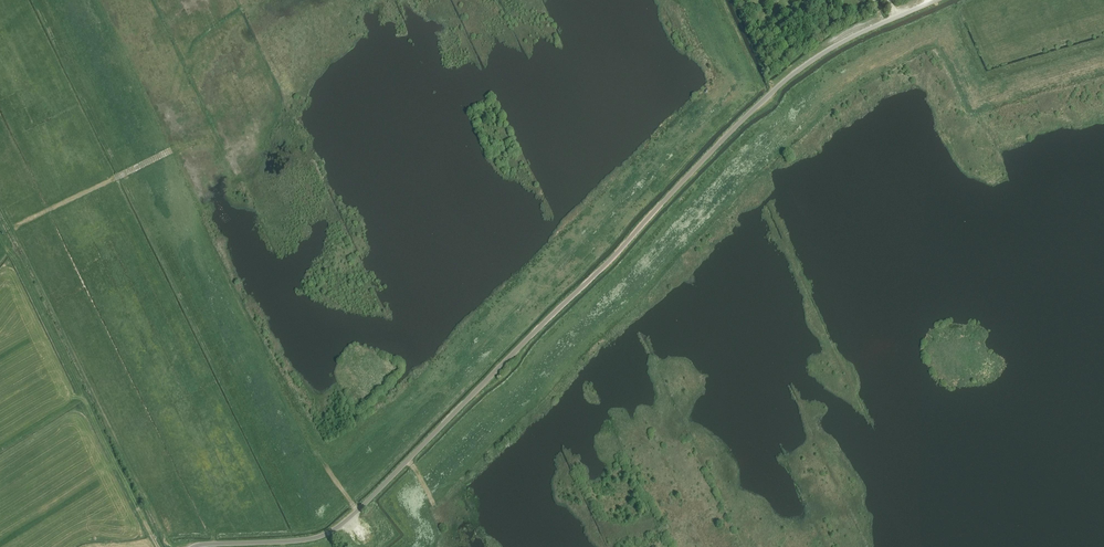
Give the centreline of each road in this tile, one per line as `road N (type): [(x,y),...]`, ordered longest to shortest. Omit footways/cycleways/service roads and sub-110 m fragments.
road 1 (track): [(414,546),(422,529),(414,501),(424,487),(766,142),(828,89),(944,29),(977,96),(1103,56)]
road 2 (unclassified): [(196,546),(333,531),(790,76),(840,43),(935,0)]

